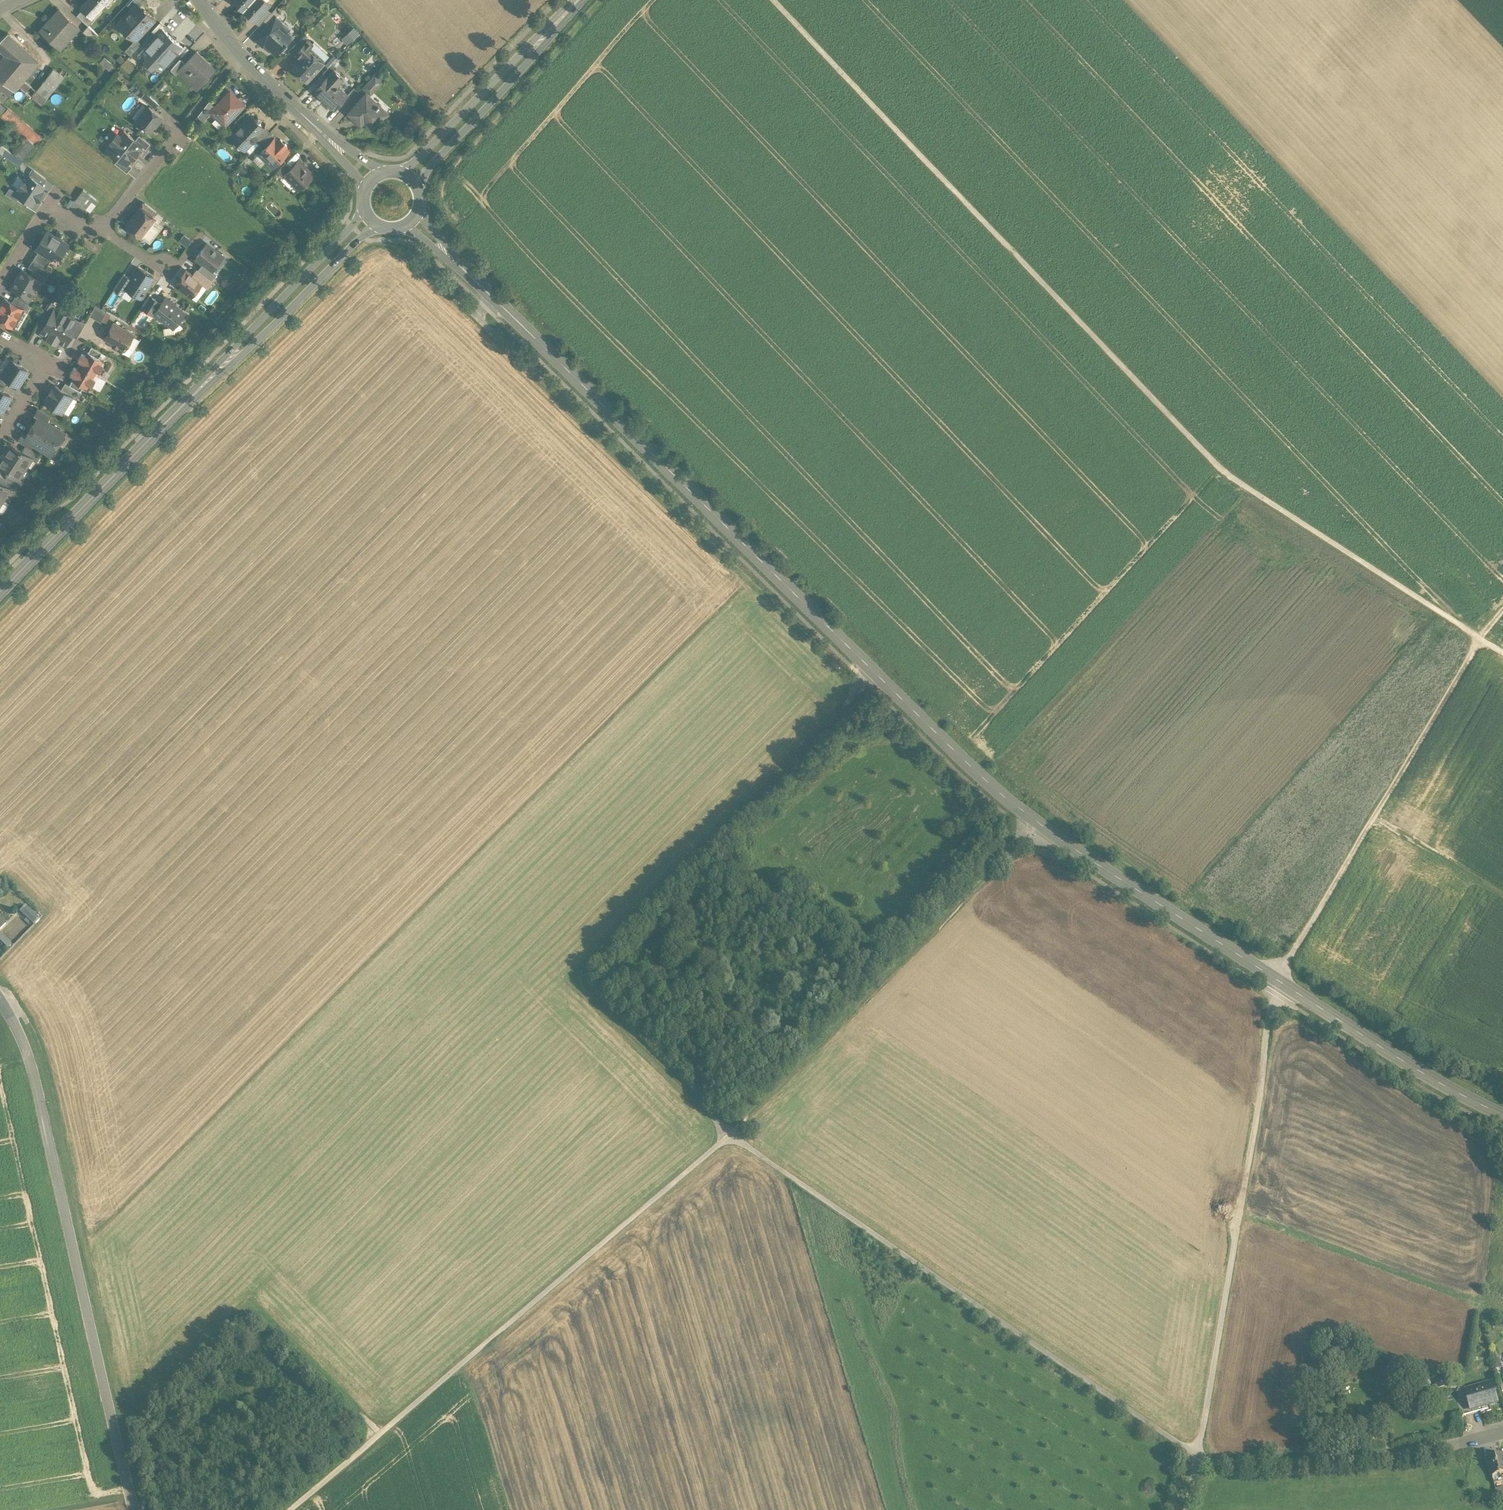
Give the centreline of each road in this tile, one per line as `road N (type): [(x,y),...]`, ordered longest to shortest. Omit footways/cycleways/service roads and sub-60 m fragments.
road 1 (tertiary): [(482,285),(927,726),(1038,824),(1391,1052),(1502,1111)]
road 2 (track): [(1502,655),(1226,476),(773,0)]
road 3 (track): [(1502,611),(1273,993),(1185,1509)]
road 4 (track): [(875,673),(582,971),(582,991),(728,1134)]
road 5 (track): [(291,1509),(728,1134)]
road 6 (track): [(728,1134),(1197,1457)]
road 7 (track): [(857,691),(476,315),(496,298)]
road 8 (tertiary): [(0,1000),(38,1098),(133,1509)]
road 9 (track): [(728,1134),(1038,824)]
road 10 (track): [(108,1412),(151,1397),(250,1308),(381,1432)]
road 11 (track): [(1465,1442),(1267,1467),(1197,1457)]
road 12 (secondary): [(0,591),(186,401)]
road 13 (secondary): [(365,207),(186,401)]
road 14 (secondary): [(186,401),(381,224)]
road 15 (secondary): [(558,22),(398,171)]
road 16 (secondary): [(418,188),(558,22)]
road 17 (tertiary): [(338,147),(241,55),(203,0)]
road 18 (track): [(1502,895),(1373,819)]
road 19 (residential): [(0,441),(49,364),(0,338)]
road 20 (residential): [(104,228),(185,123)]

